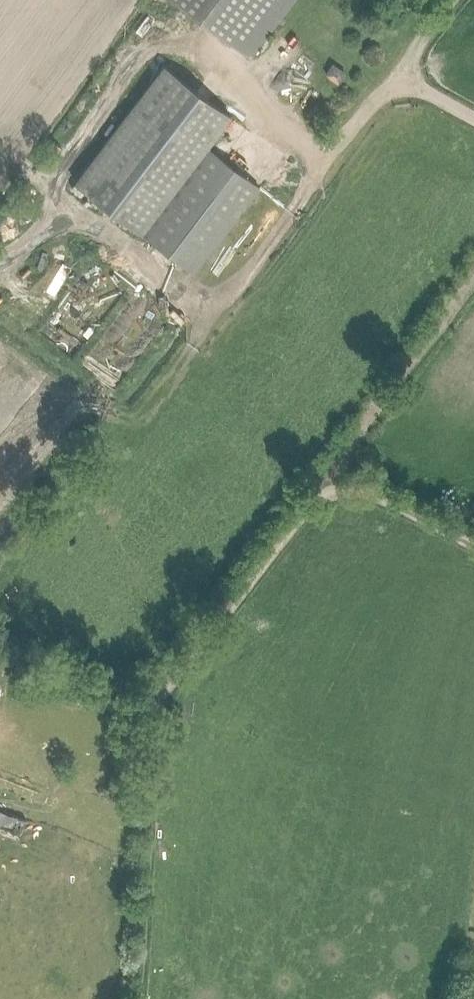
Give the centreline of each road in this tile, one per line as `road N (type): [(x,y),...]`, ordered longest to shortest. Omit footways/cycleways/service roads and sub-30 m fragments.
road 1 (track): [(125,998),(160,699),(299,513),(325,499),(366,496),(473,547)]
road 2 (track): [(325,499),(328,474),(473,269)]

